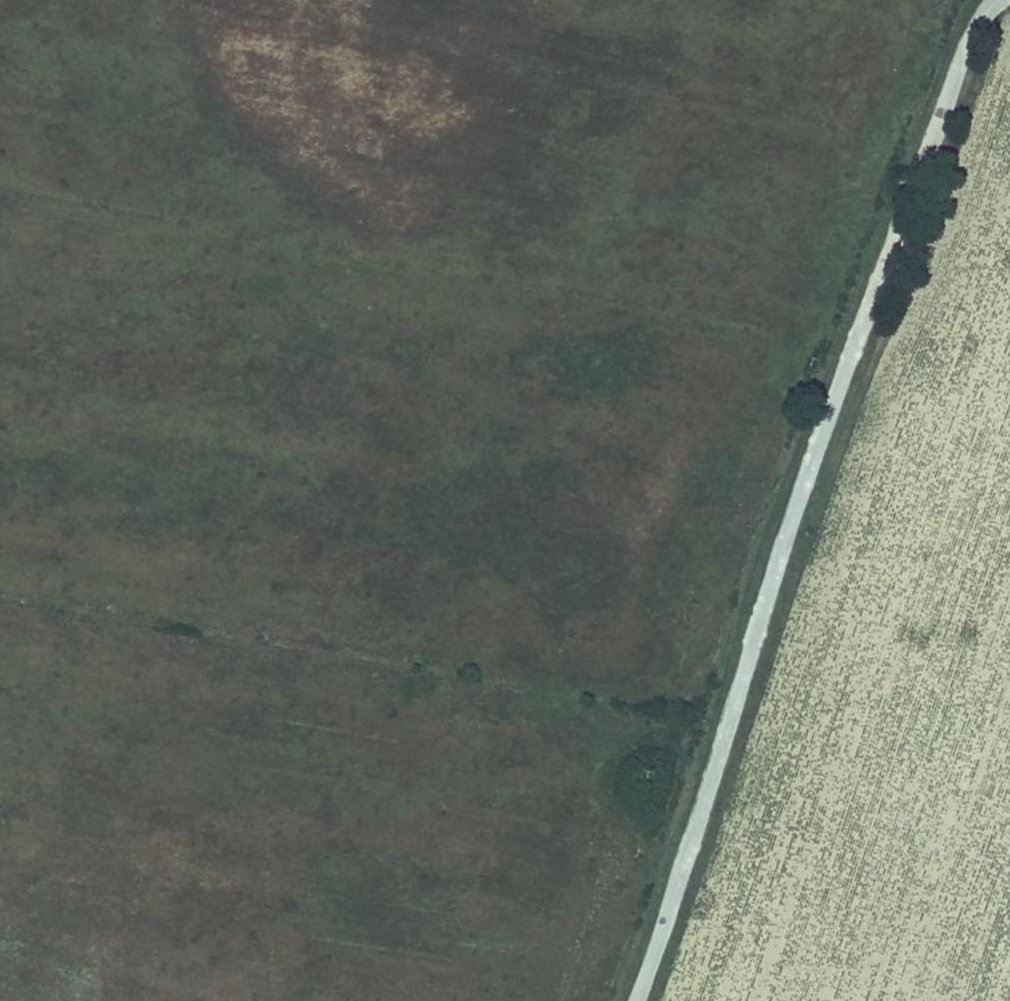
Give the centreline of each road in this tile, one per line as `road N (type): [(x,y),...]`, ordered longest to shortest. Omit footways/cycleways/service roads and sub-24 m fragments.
road 1 (track): [(636,1000),(802,490),(948,93),(997,0)]

